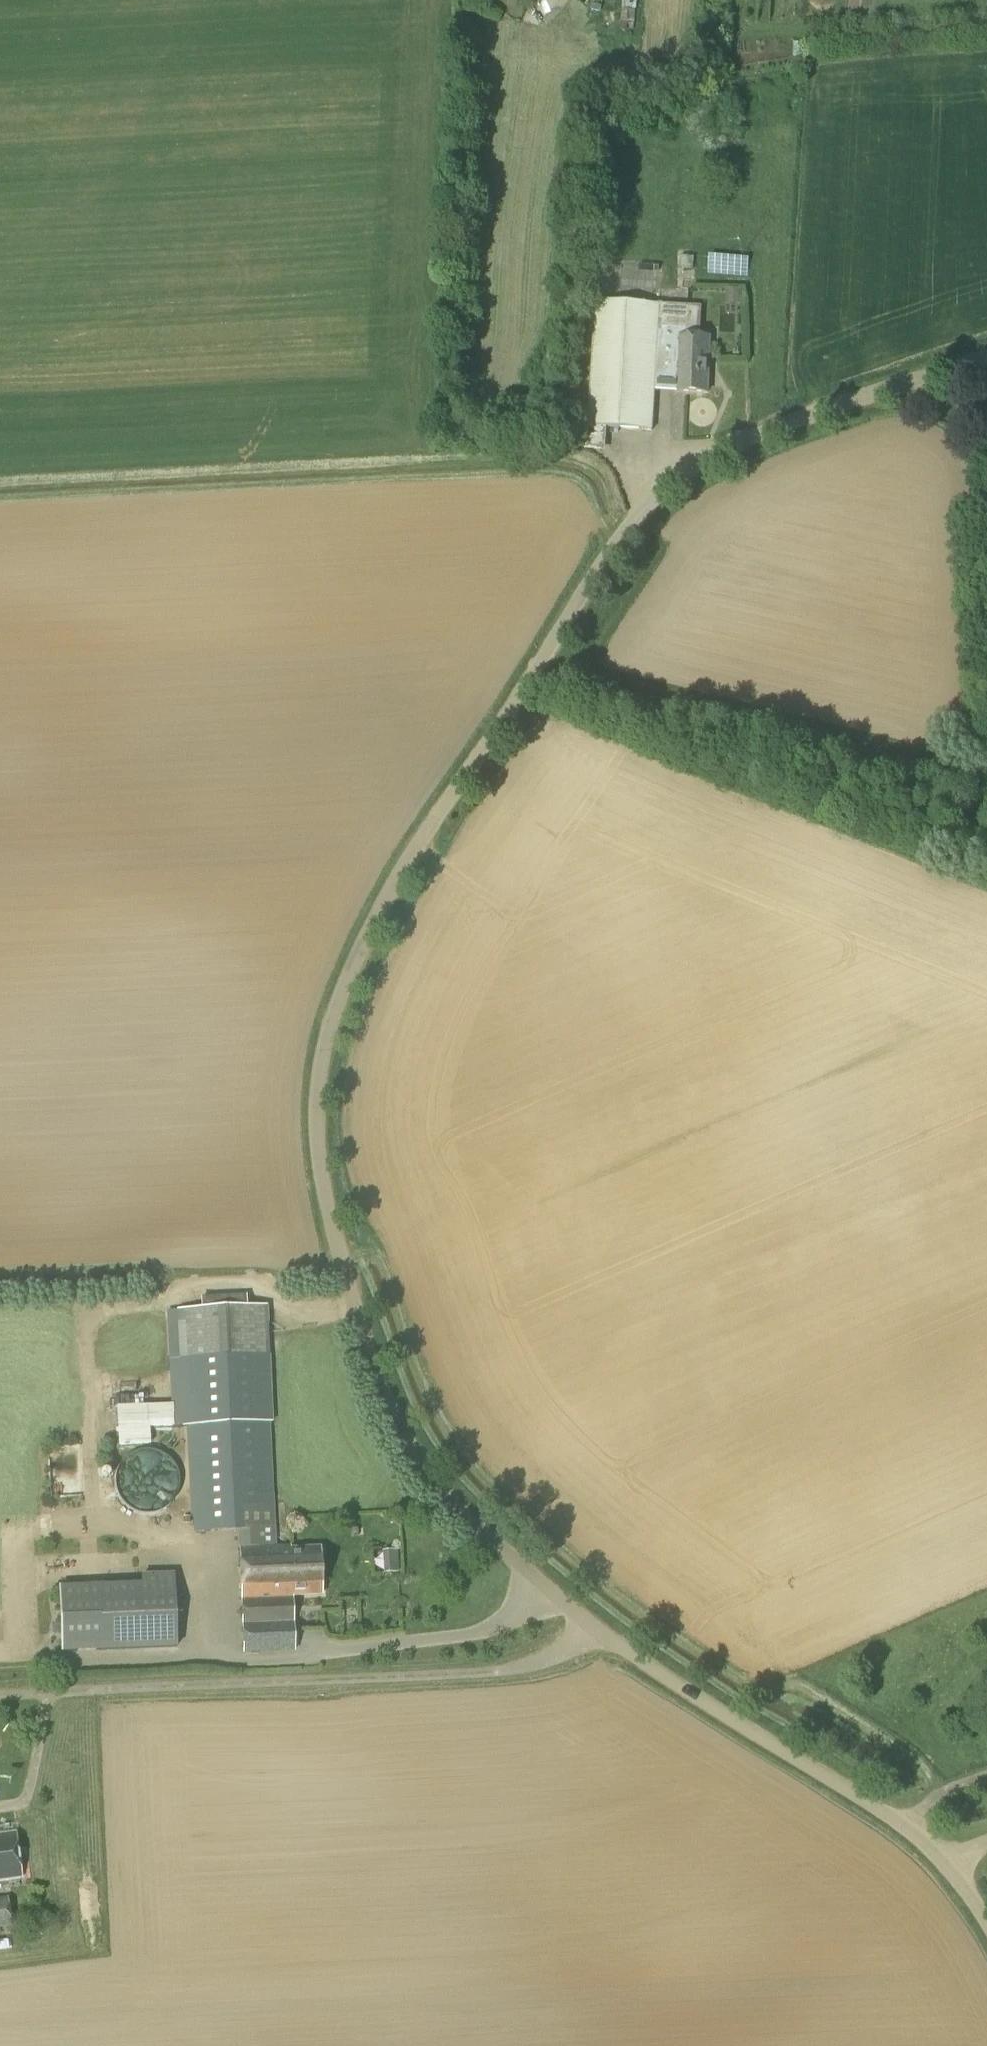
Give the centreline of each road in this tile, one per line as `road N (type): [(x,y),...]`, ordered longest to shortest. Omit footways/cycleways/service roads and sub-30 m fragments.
road 1 (unclassified): [(950,1865),(907,1828),(585,1626),(480,1533),(385,1387),(336,1244),(315,1135),(320,1060),(378,919),(623,531),(662,487),(721,449),(986,360)]

